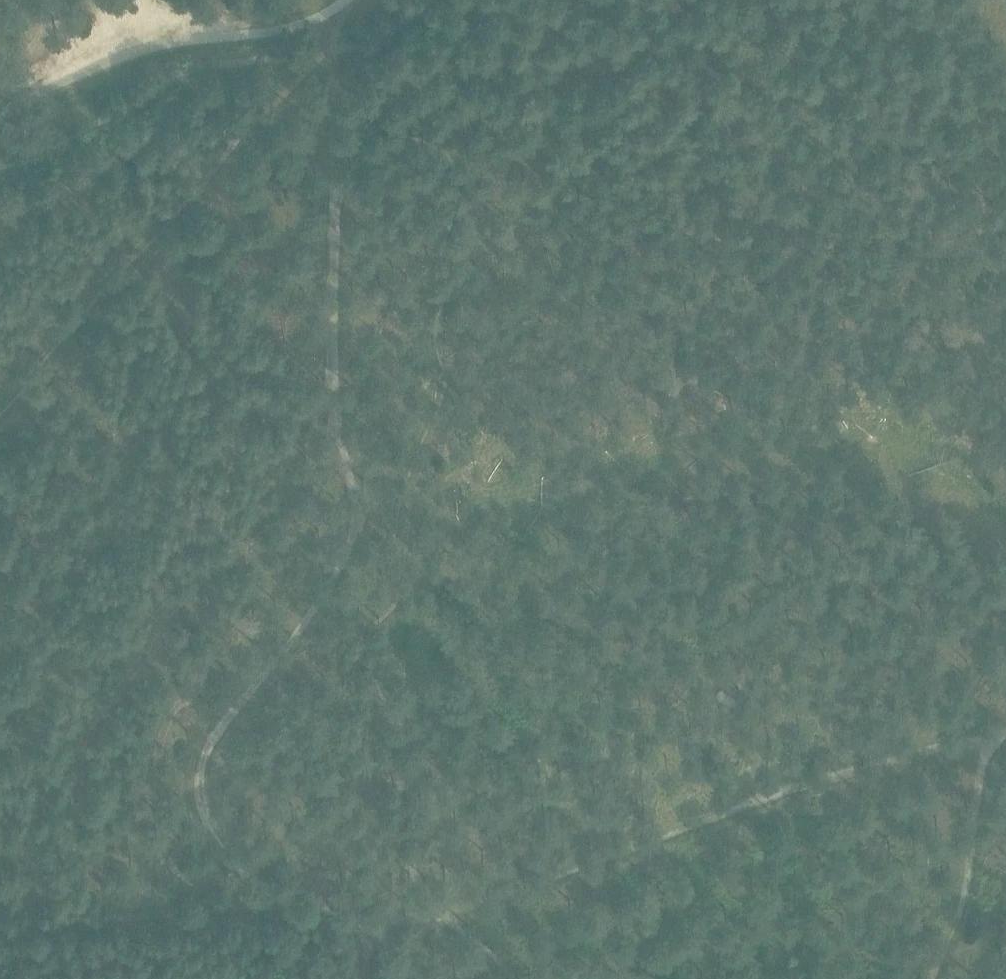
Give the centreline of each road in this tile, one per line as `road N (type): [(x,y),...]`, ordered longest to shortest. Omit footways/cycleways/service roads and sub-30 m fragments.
road 1 (track): [(459,907),(0,922)]
road 2 (track): [(1005,728),(988,733),(951,923),(913,978)]

